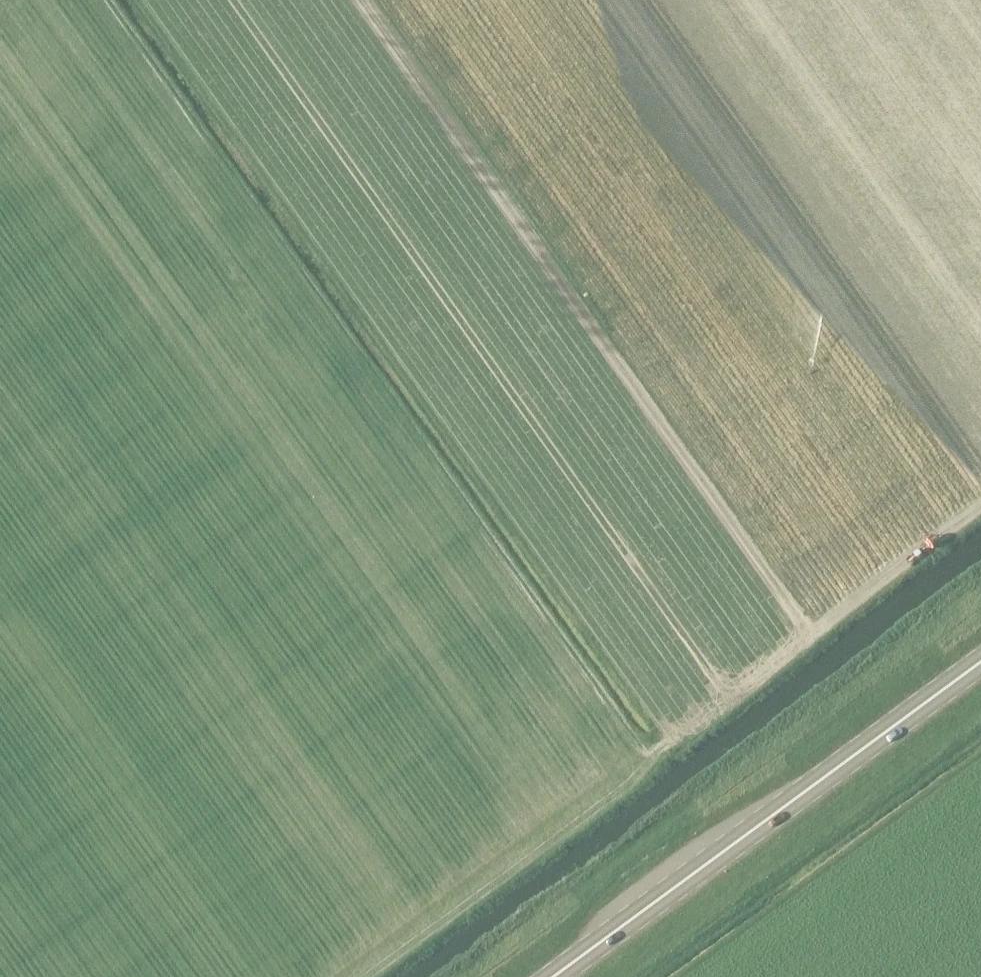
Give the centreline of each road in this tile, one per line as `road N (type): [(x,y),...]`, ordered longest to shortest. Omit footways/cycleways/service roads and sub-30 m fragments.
road 1 (primary): [(551,976),(980,661)]

